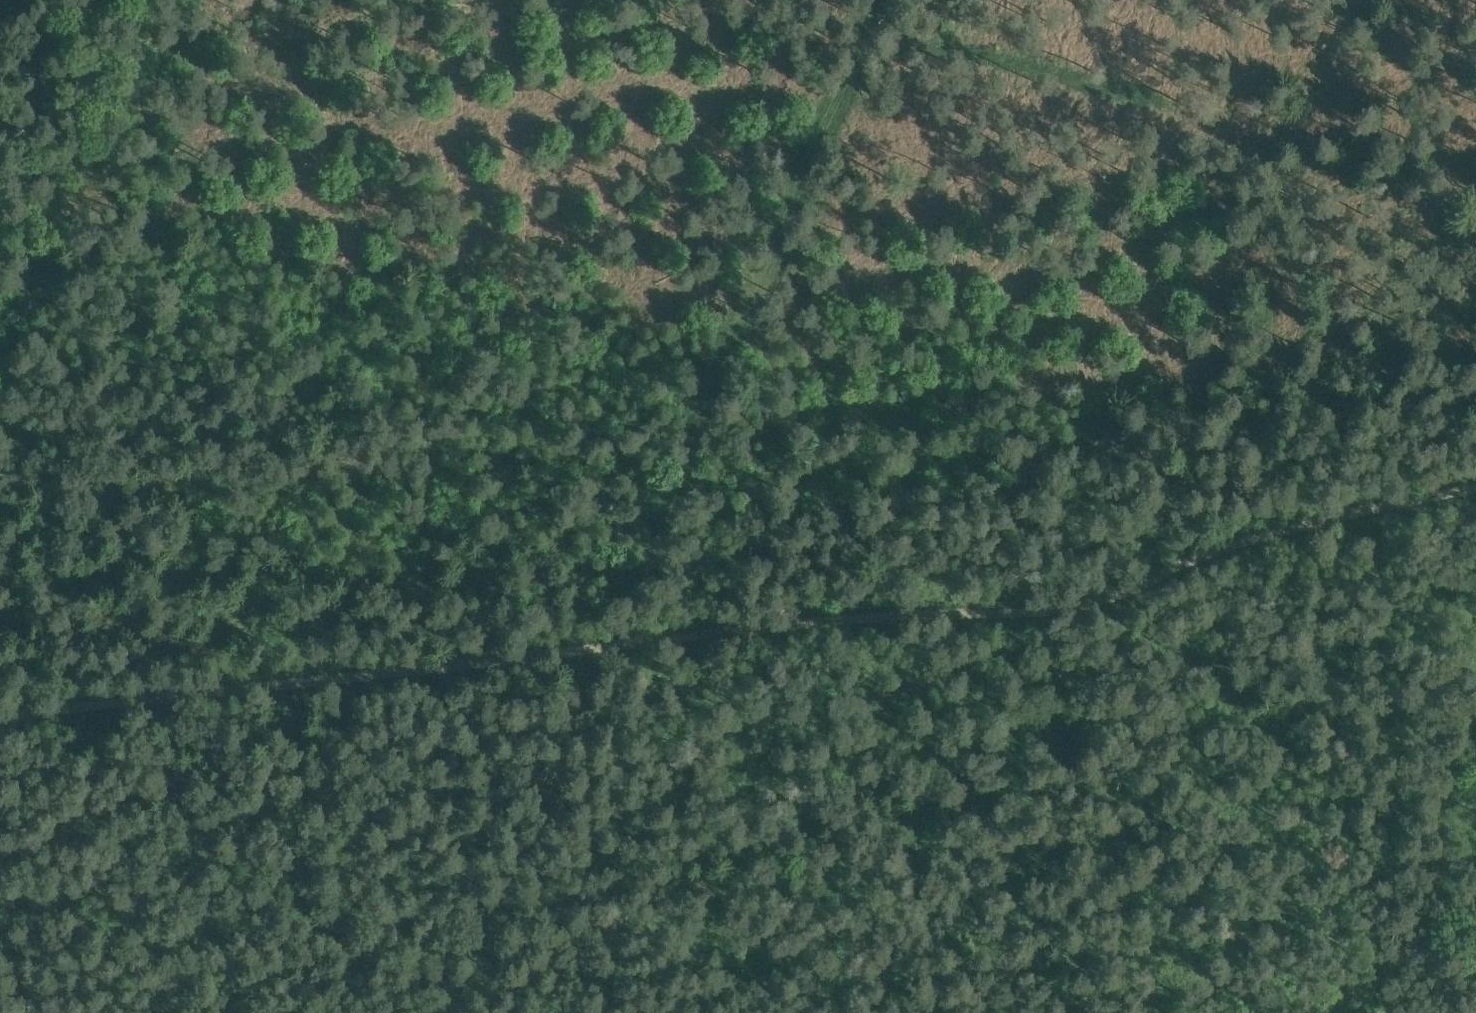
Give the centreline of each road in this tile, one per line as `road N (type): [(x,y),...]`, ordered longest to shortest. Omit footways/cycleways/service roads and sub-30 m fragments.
road 1 (track): [(0,716),(914,614),(1061,613),(1286,526),(1475,486)]
road 2 (track): [(142,0),(0,378)]
road 3 (track): [(1475,744),(1450,805),(1457,1012)]

